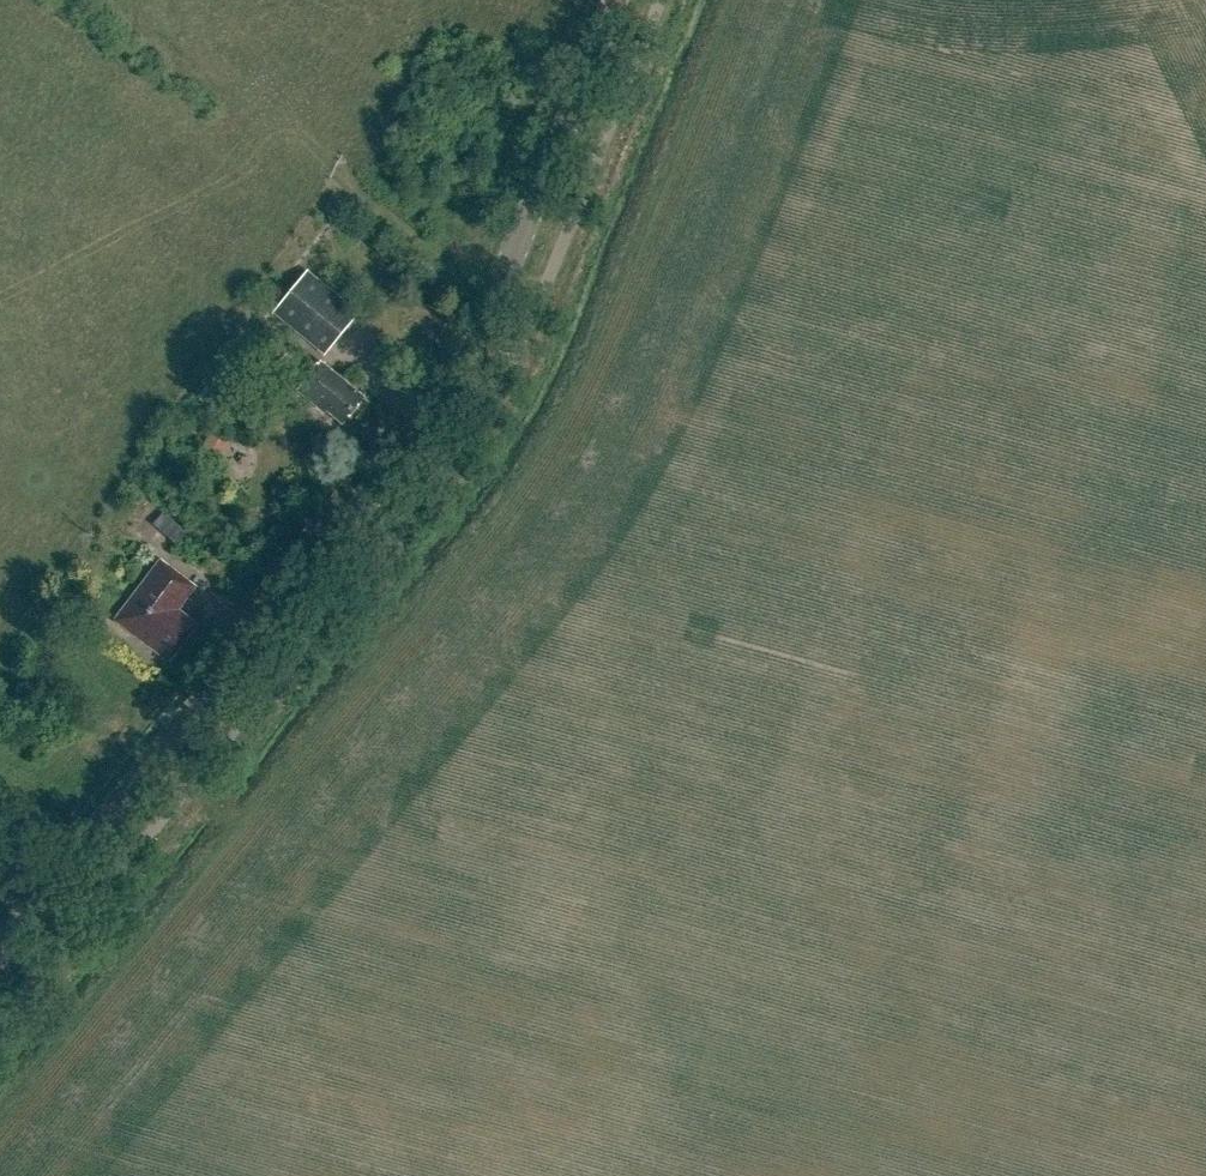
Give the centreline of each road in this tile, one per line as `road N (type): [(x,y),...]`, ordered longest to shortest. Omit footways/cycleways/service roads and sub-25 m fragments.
road 1 (secondary): [(0,950),(434,415),(489,307),(615,0)]

